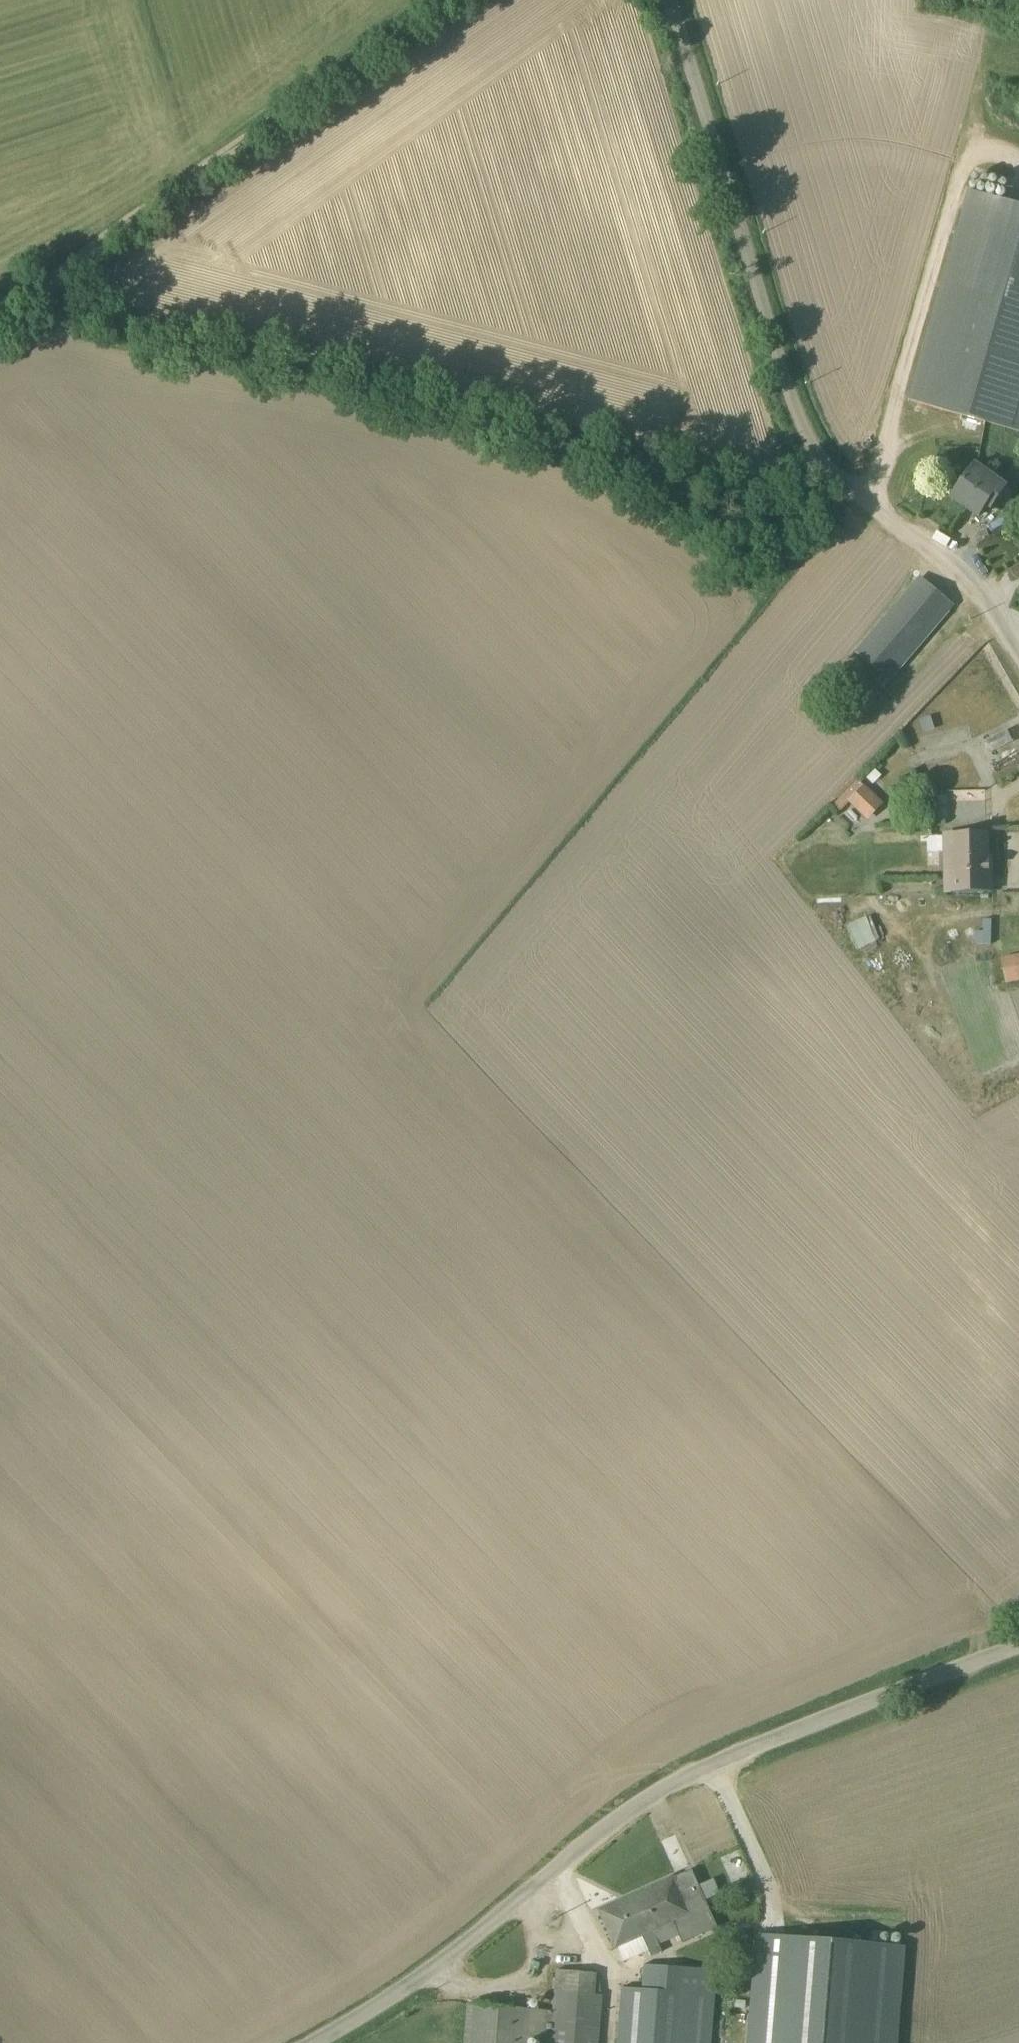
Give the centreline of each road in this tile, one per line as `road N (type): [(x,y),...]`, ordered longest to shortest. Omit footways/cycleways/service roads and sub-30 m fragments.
road 1 (unclassified): [(1018,1646),(662,1788),(453,1954),(310,2042)]
road 2 (unclassified): [(669,0),(790,397),(813,444),(849,491),(972,580),(1018,654)]
road 3 (track): [(0,308),(423,0)]

